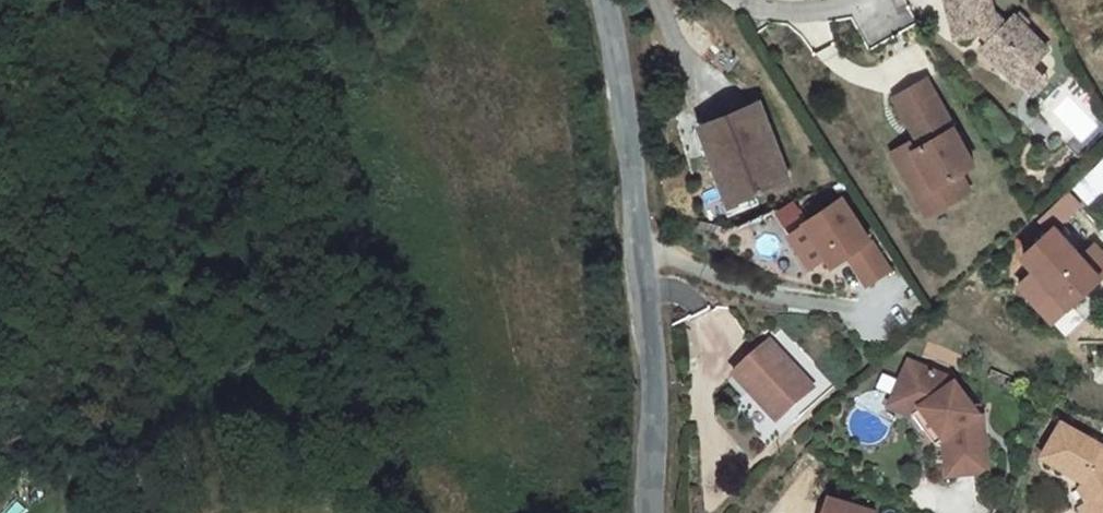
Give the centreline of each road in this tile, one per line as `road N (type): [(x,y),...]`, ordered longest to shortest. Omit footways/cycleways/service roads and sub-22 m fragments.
road 1 (unclassified): [(644,512),(654,400),(645,262),(597,0)]

